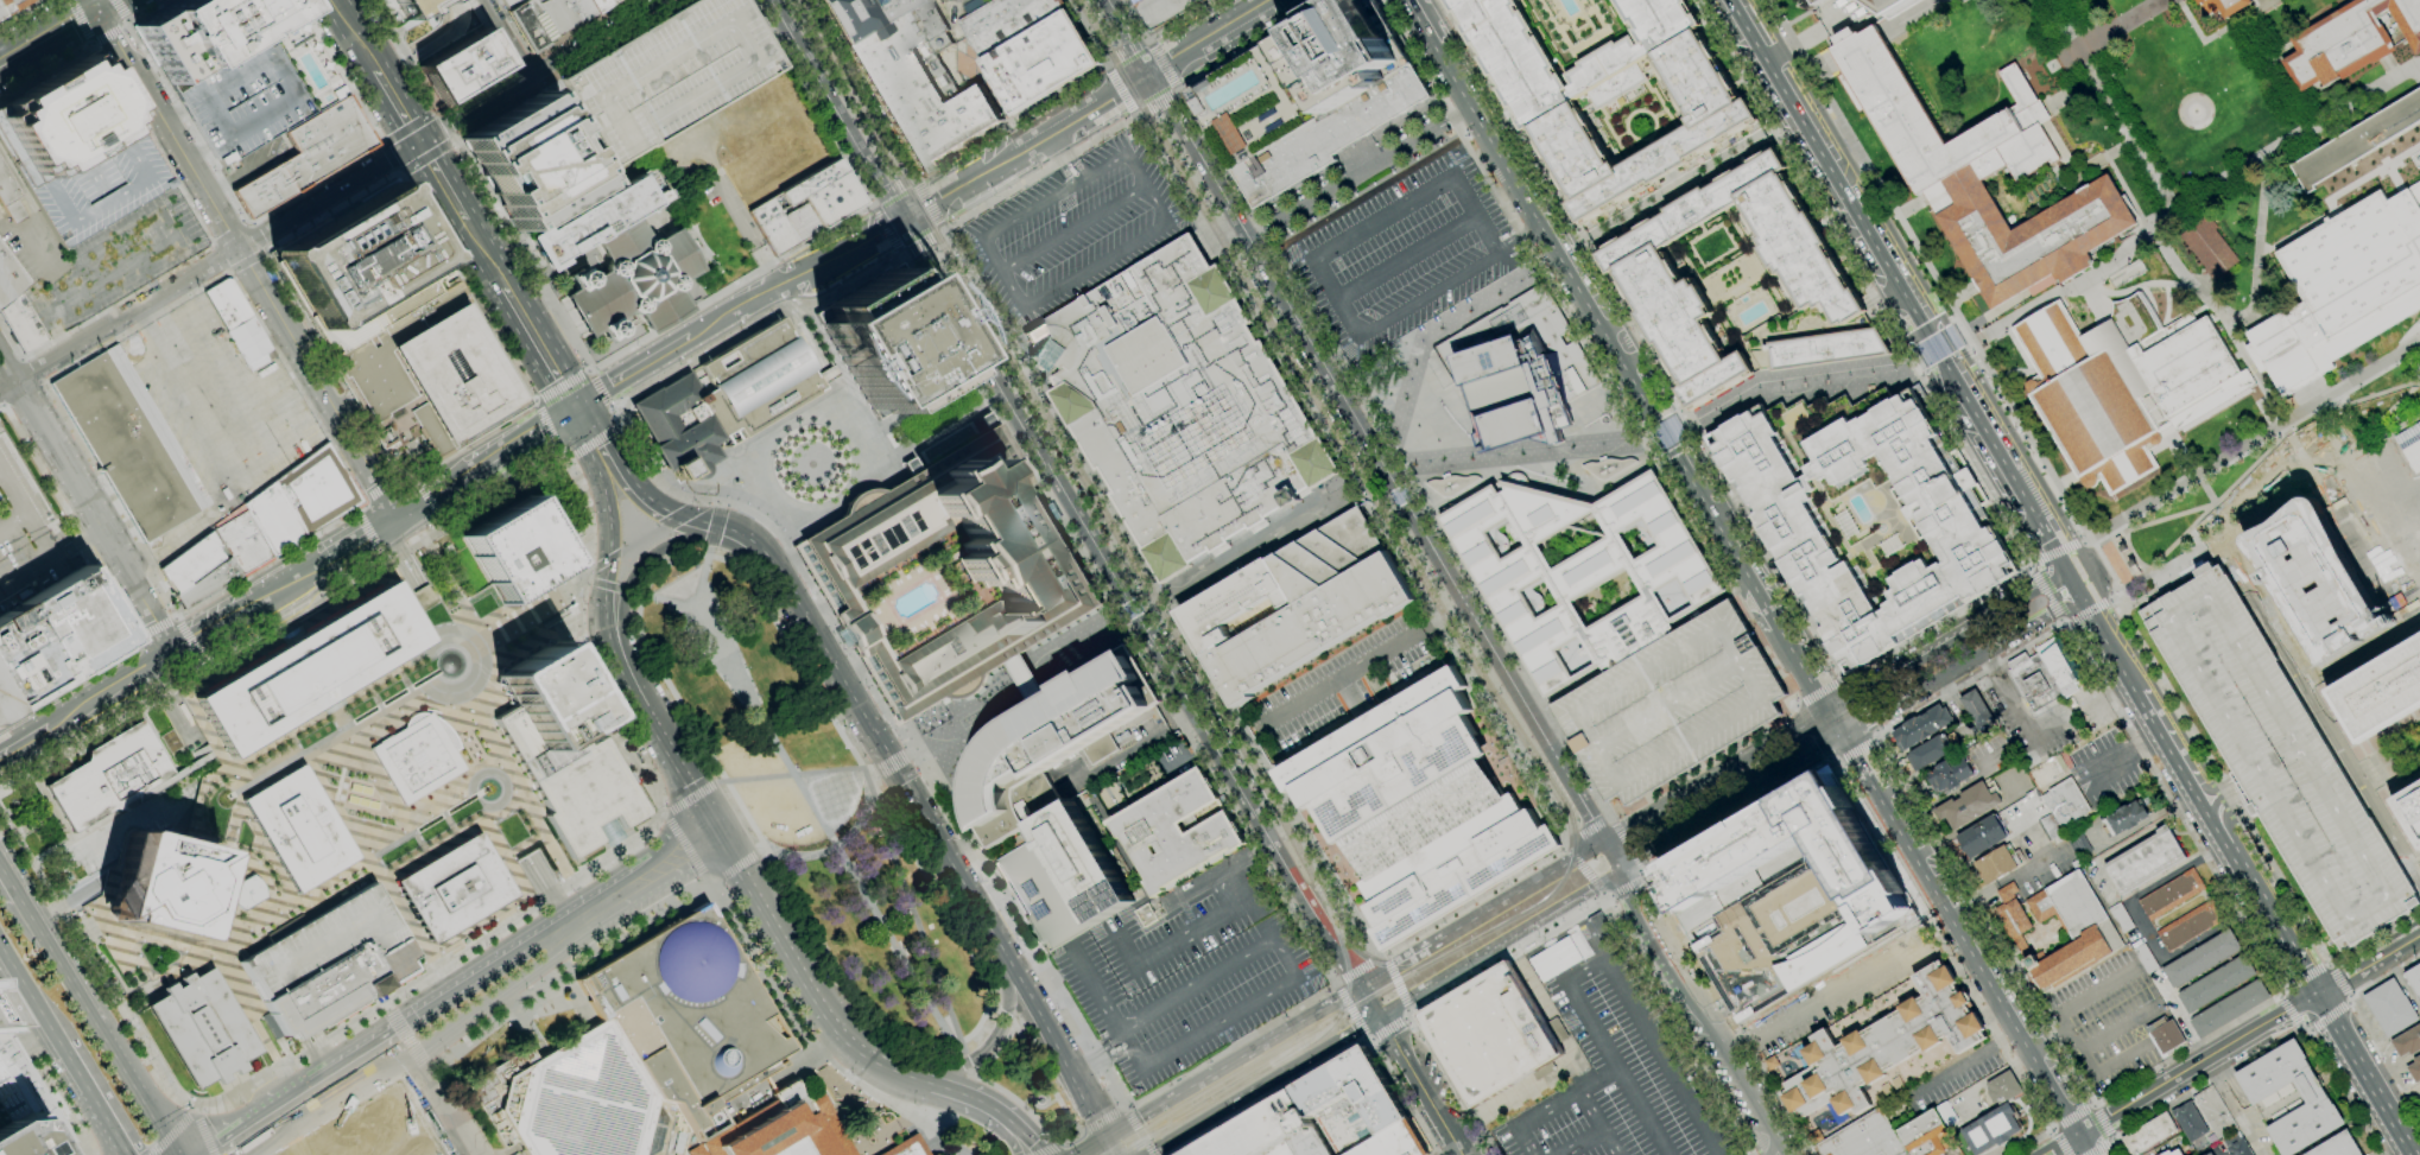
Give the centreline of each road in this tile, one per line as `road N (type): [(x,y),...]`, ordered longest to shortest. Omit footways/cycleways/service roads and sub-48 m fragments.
road 1 (residential): [(1362,985),(1314,919),(944,296)]
road 2 (primary): [(1108,1136),(767,561)]
road 3 (tertiary): [(1748,582),(1432,47)]
road 4 (residential): [(530,76),(0,391)]
road 5 (residential): [(95,6),(398,520)]
road 6 (tertiary): [(1728,0),(2032,510)]
road 7 (residential): [(1149,74),(1399,493)]
road 8 (primary): [(622,664),(830,1017),(875,1060)]
road 9 (tertiary): [(2077,1134),(1842,737)]
road 10 (residential): [(1399,493),(1602,844)]
road 11 (tertiary): [(1602,844),(1783,1154)]
road 12 (residential): [(0,356),(177,651)]
road 13 (secondary): [(181,1154),(24,896)]
road 14 (tertiary): [(1362,985),(1108,1136)]
road 15 (tertiary): [(1602,844),(1362,985)]
road 16 (tertiary): [(2067,570),(1827,711)]
road 17 (tertiary): [(1143,1154),(1380,1017)]
road 18 (tertiary): [(1618,872),(1842,737)]
road 19 (tertiary): [(1827,711),(1602,844)]
road 20 (residential): [(902,222),(769,0)]
road 21 (residential): [(1249,240),(1466,107)]
road 22 (primary): [(593,440),(610,533),(609,617),(622,664)]
road 23 (tertiary): [(2077,1134),(2256,1028)]
road 24 (primary): [(720,528),(661,550),(640,570),(627,591),(622,664)]
road 25 (tertiary): [(2318,995),(2413,1154)]
road 26 (tertiary): [(1380,1017),(1538,922)]
road 27 (tertiary): [(1842,737),(1993,652)]
road 28 (primary): [(911,1075),(986,1052),(1008,1017),(1016,976)]
road 29 (tertiary): [(1463,1154),(1380,1017)]
road 30 (secondary): [(1037,141),(902,222)]
road 31 (tertiary): [(2207,819),(2291,950)]
road 32 (secondary): [(691,336),(818,267)]
road 33 (primary): [(505,287),(576,411)]
road 34 (secondary): [(278,1106),(209,1123),(147,1099)]
road 35 (secondary): [(576,411),(691,336)]
road 36 (secondary): [(1149,74),(1263,6)]
road 37 (secondary): [(464,480),(576,411)]
road 38 (residential): [(658,0),(545,66)]
road 39 (secondary): [(1149,74),(1037,141)]
road 40 (secondary): [(59,1048),(125,1154)]

